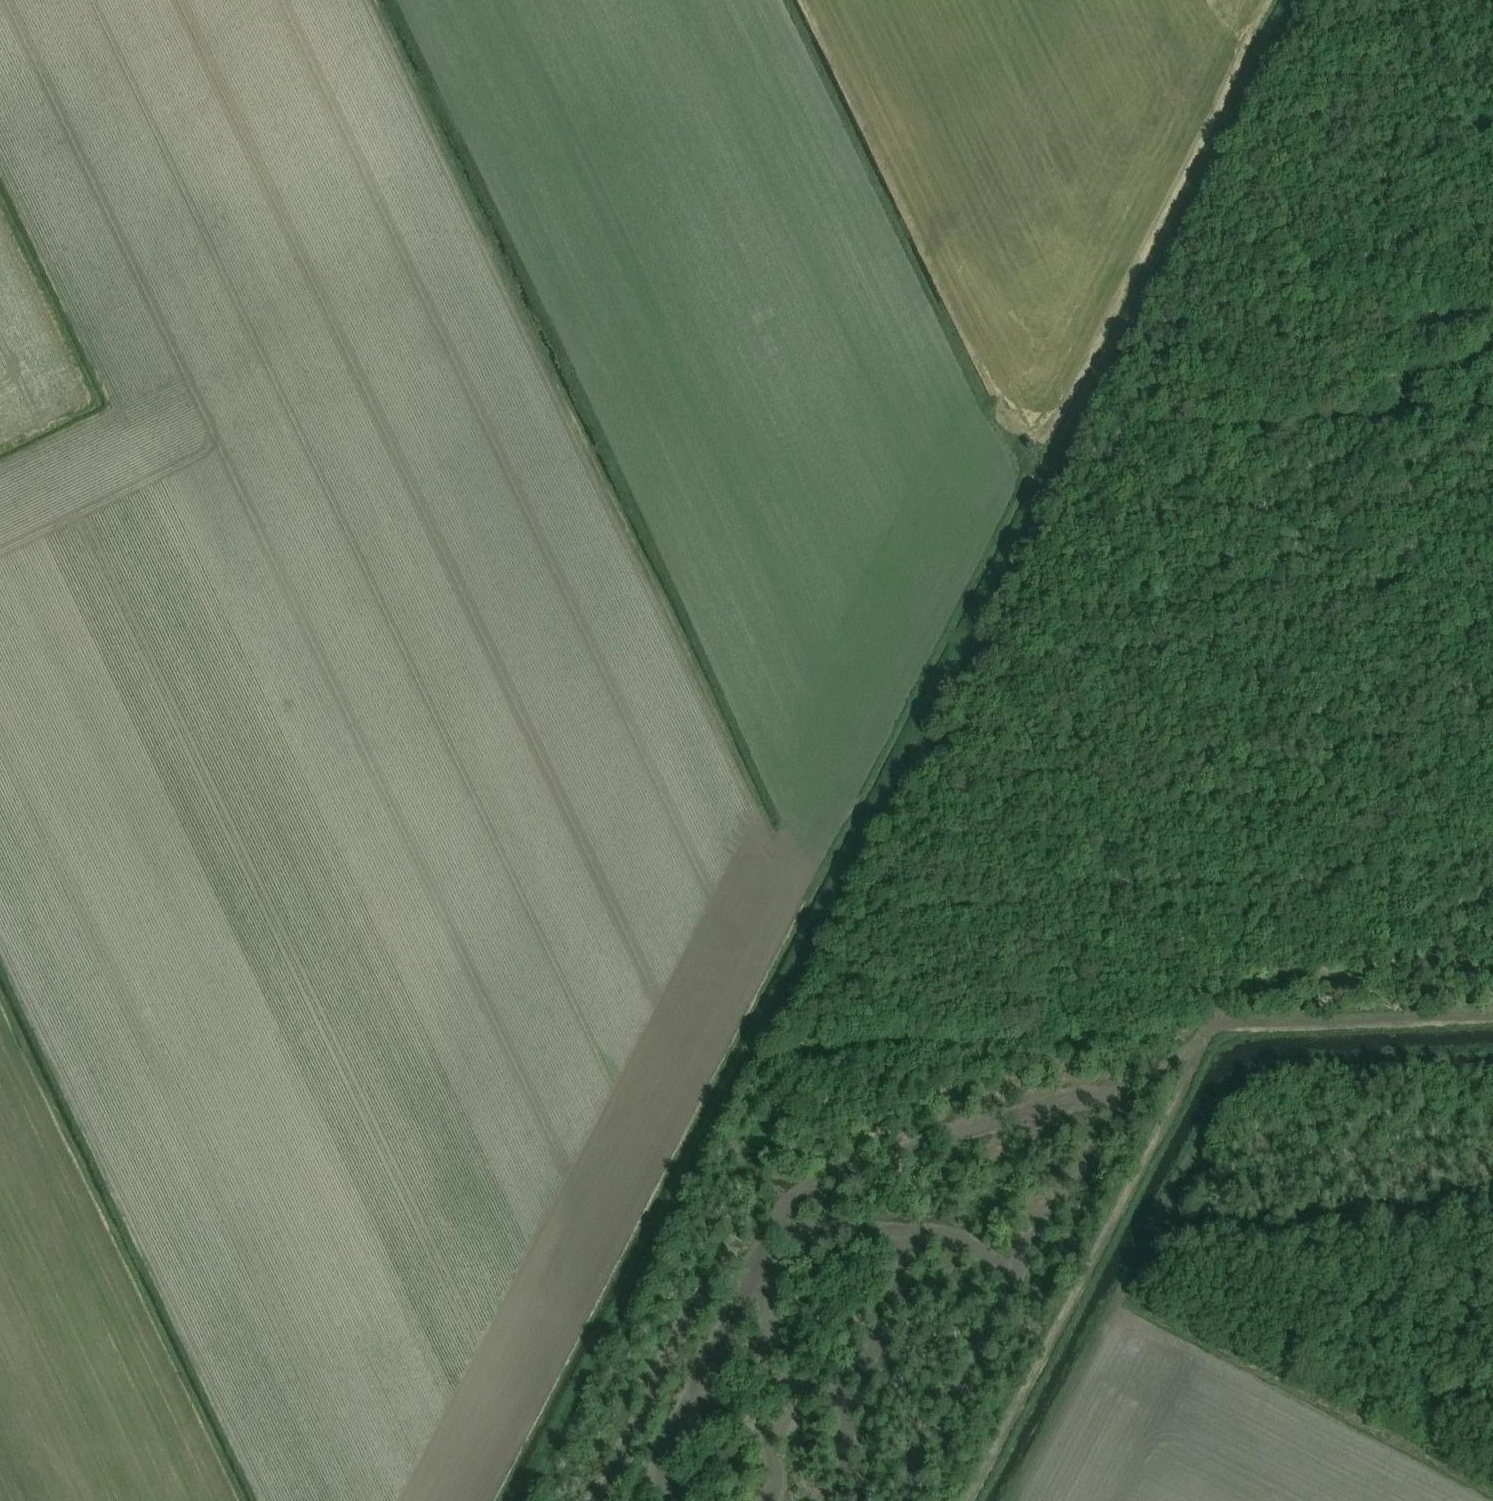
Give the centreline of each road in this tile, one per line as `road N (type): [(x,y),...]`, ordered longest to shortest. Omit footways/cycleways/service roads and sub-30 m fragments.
road 1 (track): [(1190,1036),(1195,1056),(1184,1082),(968,1500)]
road 2 (track): [(1190,1036),(1492,1021)]

